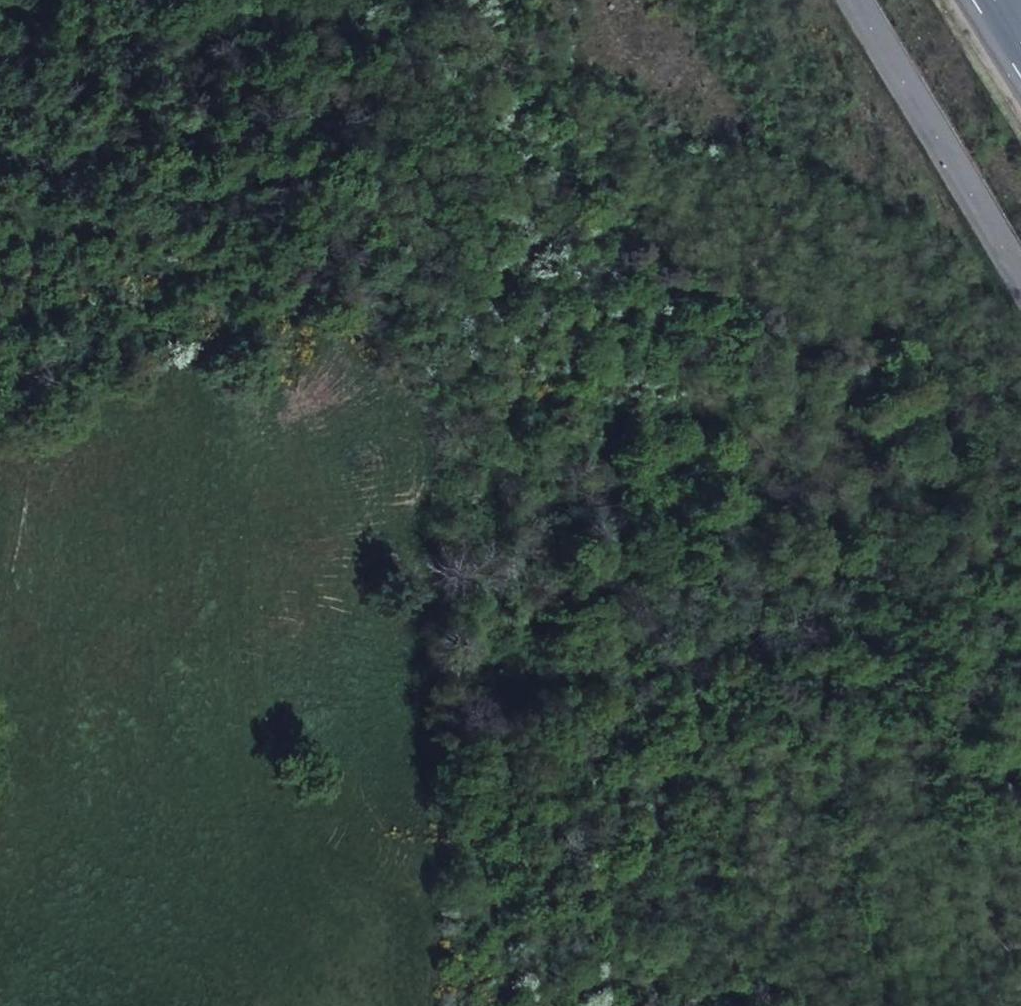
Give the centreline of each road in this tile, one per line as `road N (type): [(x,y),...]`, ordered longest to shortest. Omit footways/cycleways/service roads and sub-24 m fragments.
road 1 (secondary): [(856,0),(1020,278)]

